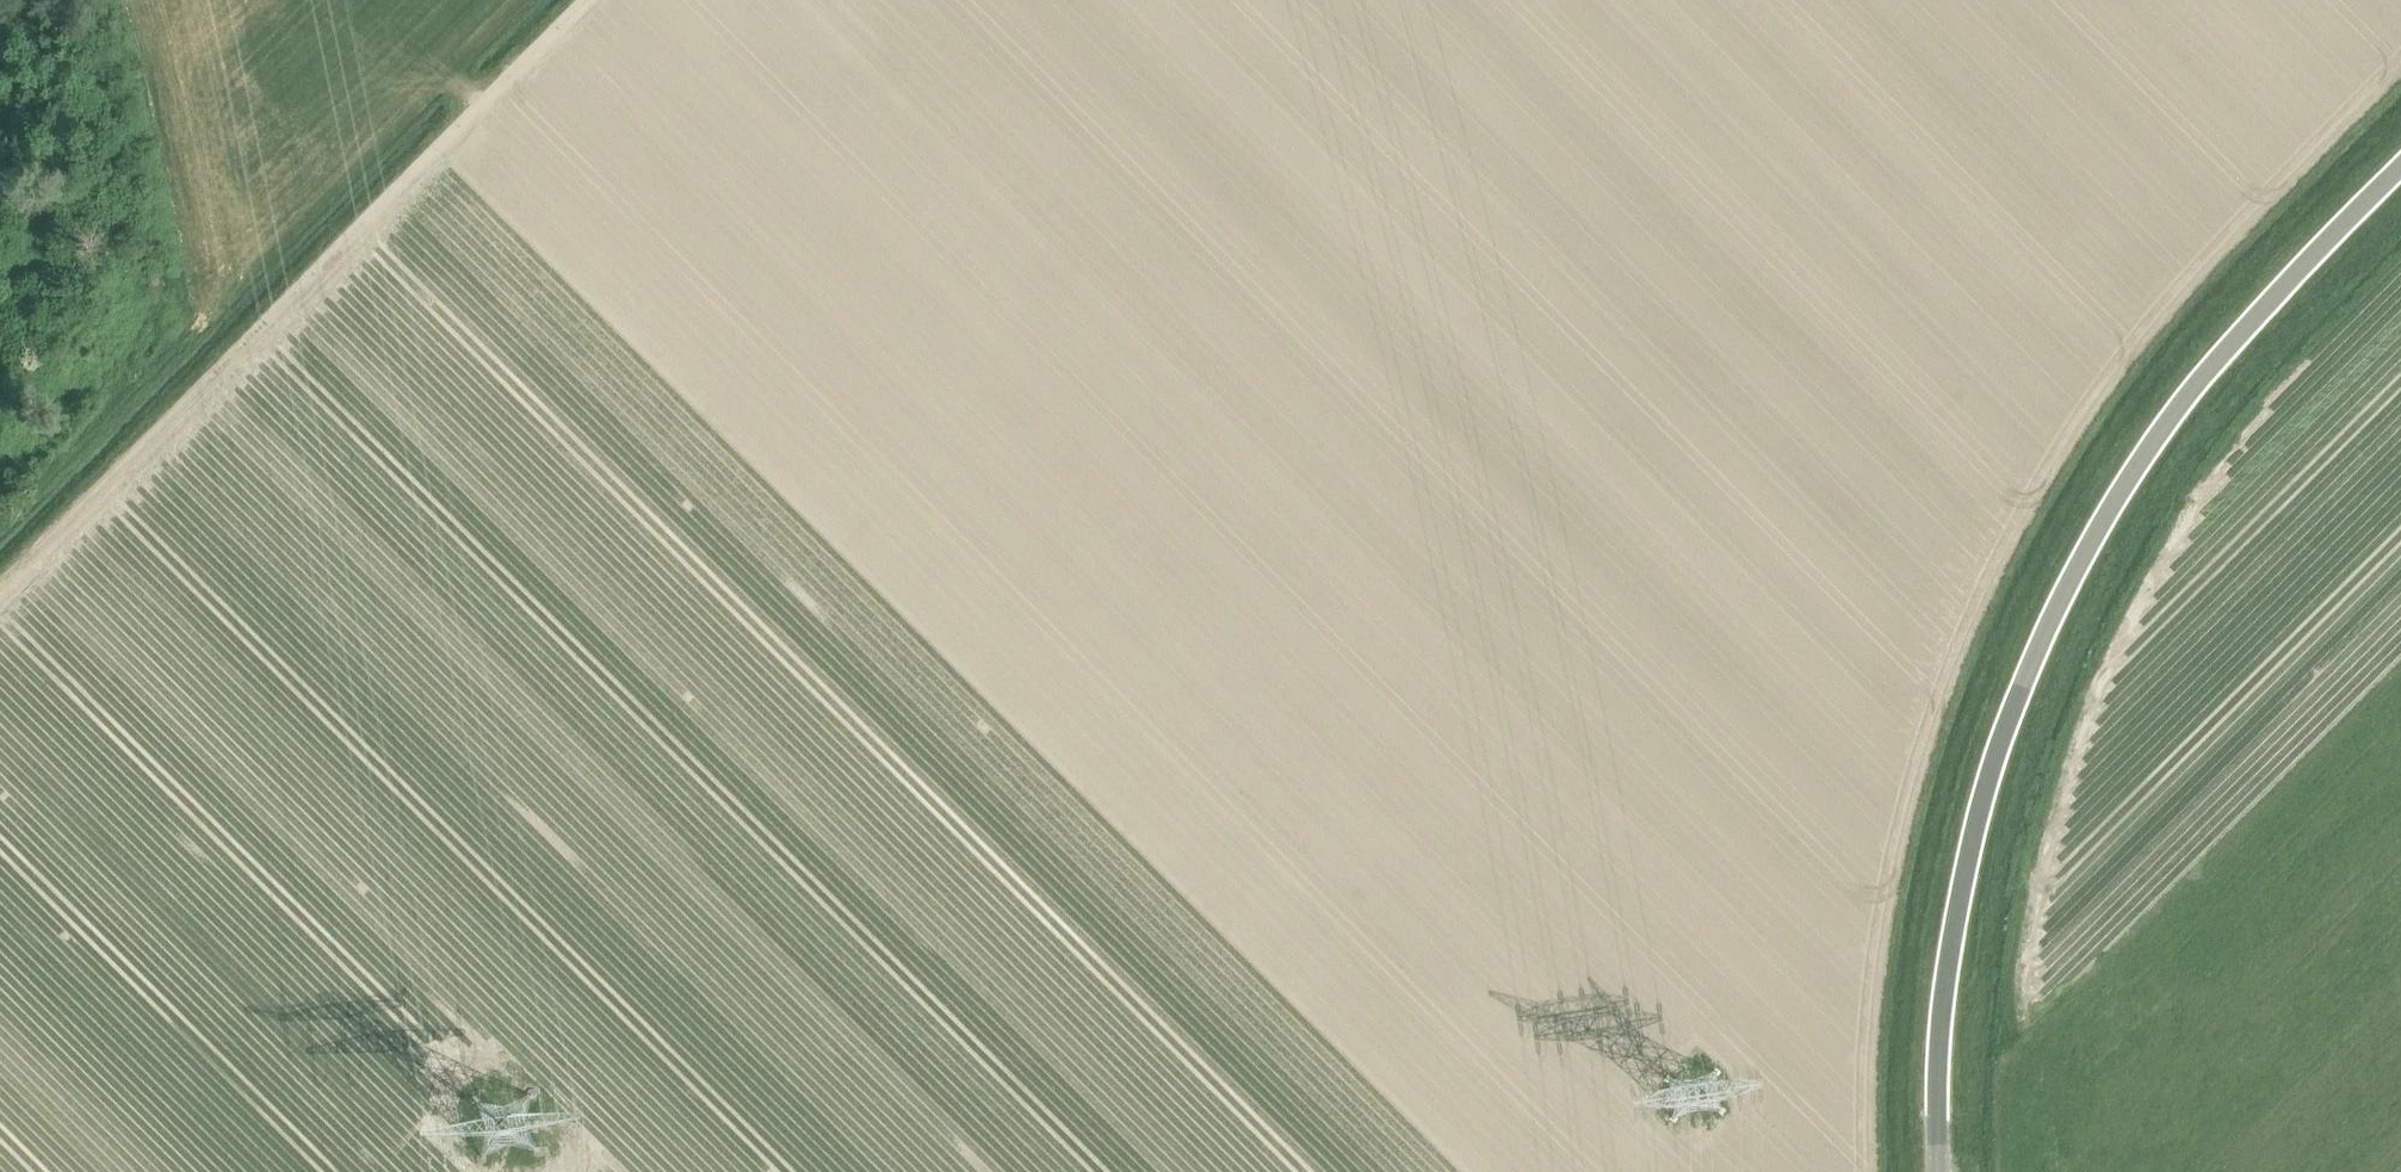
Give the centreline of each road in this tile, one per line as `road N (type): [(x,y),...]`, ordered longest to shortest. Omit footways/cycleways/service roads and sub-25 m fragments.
road 1 (unclassified): [(1937,1171),(1943,1004),(1975,823),(2057,603),(2194,383),(2400,167)]

